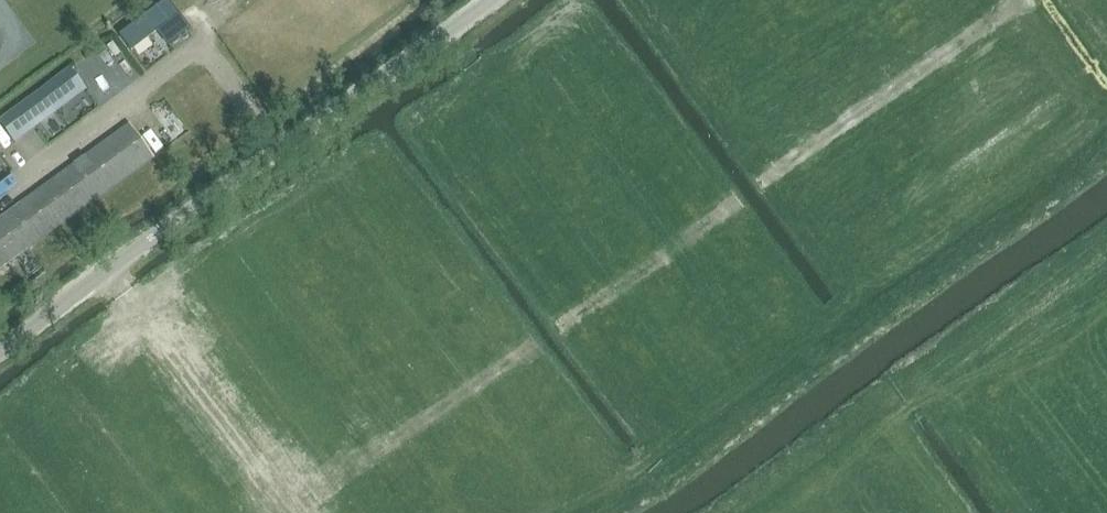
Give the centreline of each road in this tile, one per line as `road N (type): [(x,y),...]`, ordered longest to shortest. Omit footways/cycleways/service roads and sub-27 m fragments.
road 1 (unclassified): [(0,350),(490,0)]
road 2 (track): [(1106,285),(1057,348),(983,363),(762,512)]
road 3 (track): [(528,140),(448,31)]

